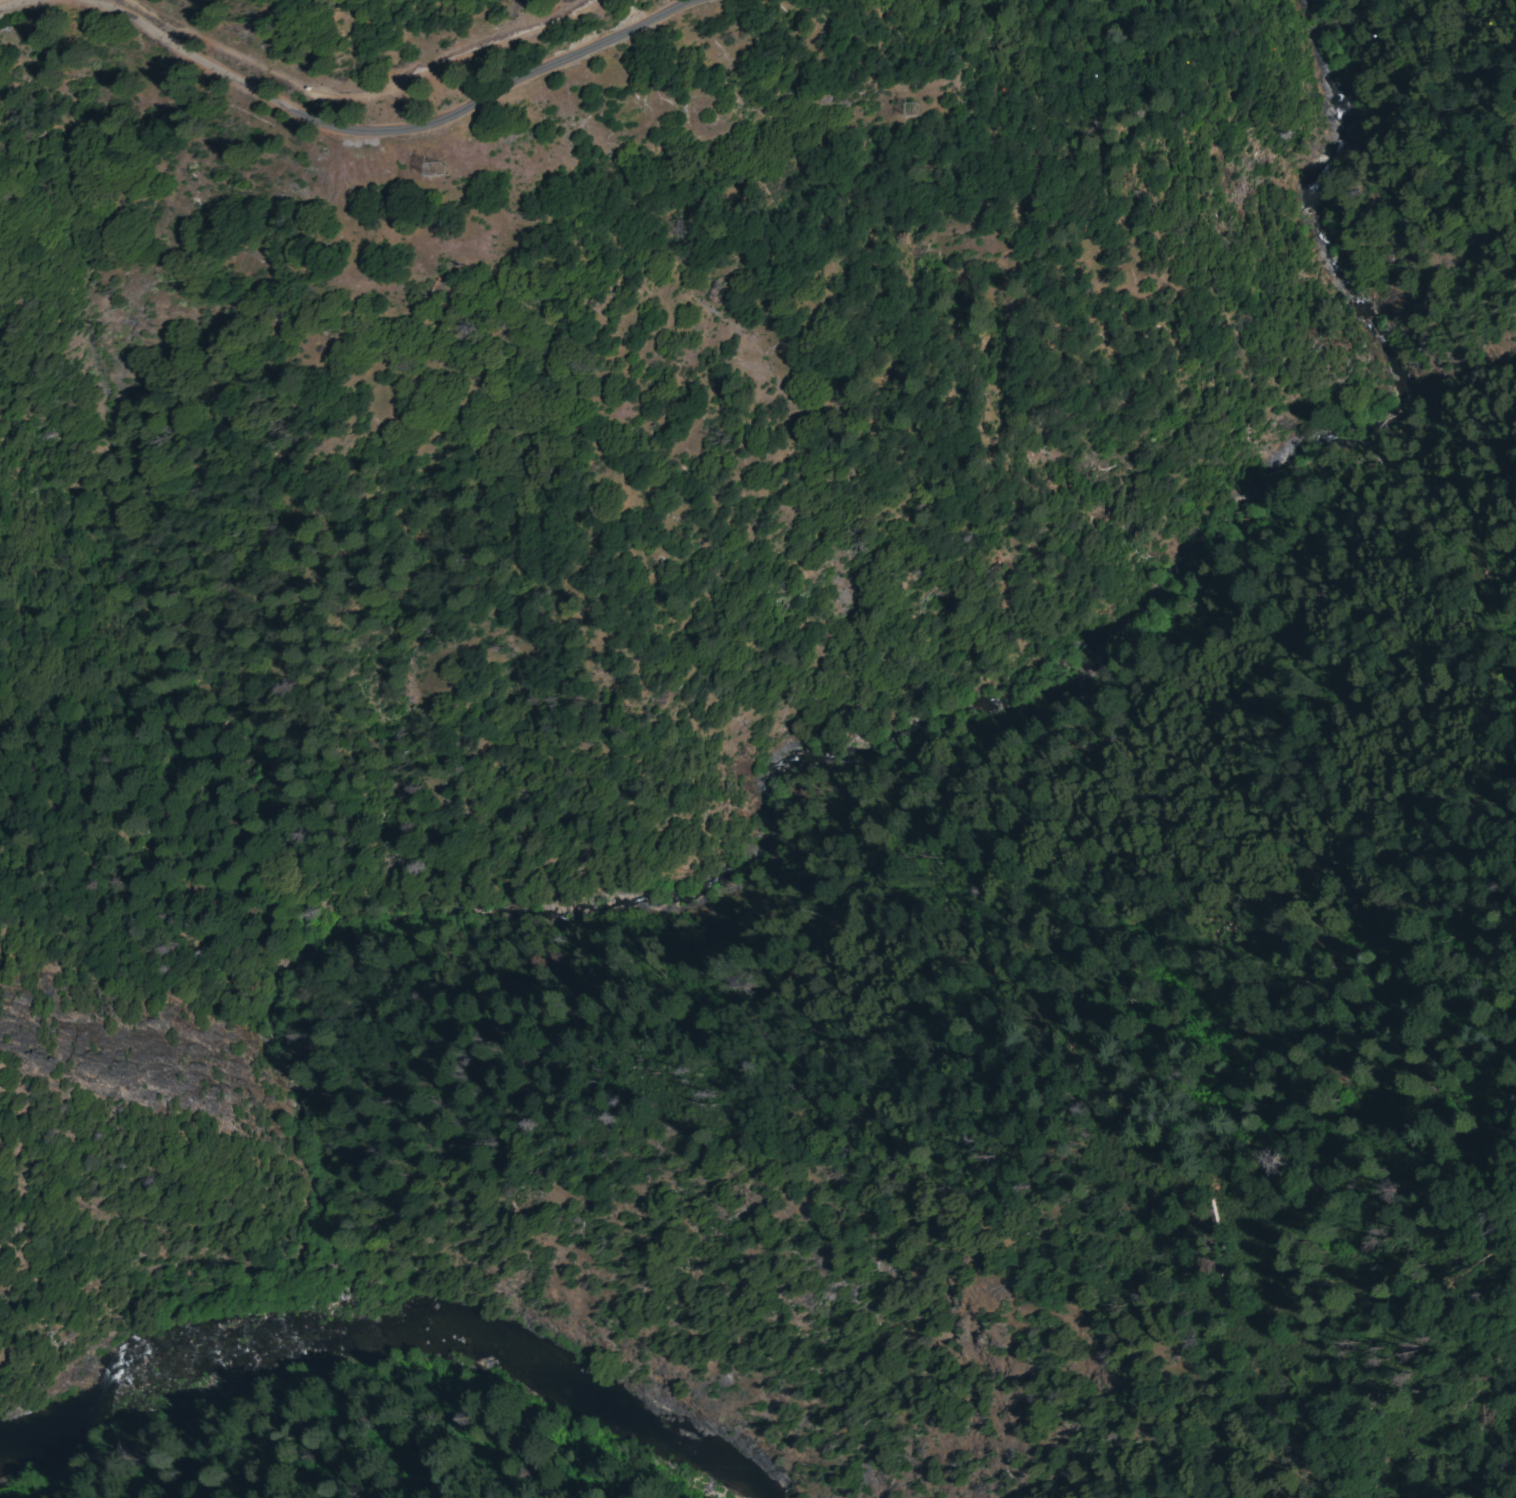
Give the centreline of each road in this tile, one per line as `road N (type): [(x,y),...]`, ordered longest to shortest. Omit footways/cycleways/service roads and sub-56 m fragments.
road 1 (residential): [(0,42),(48,39),(341,126),(600,0)]

